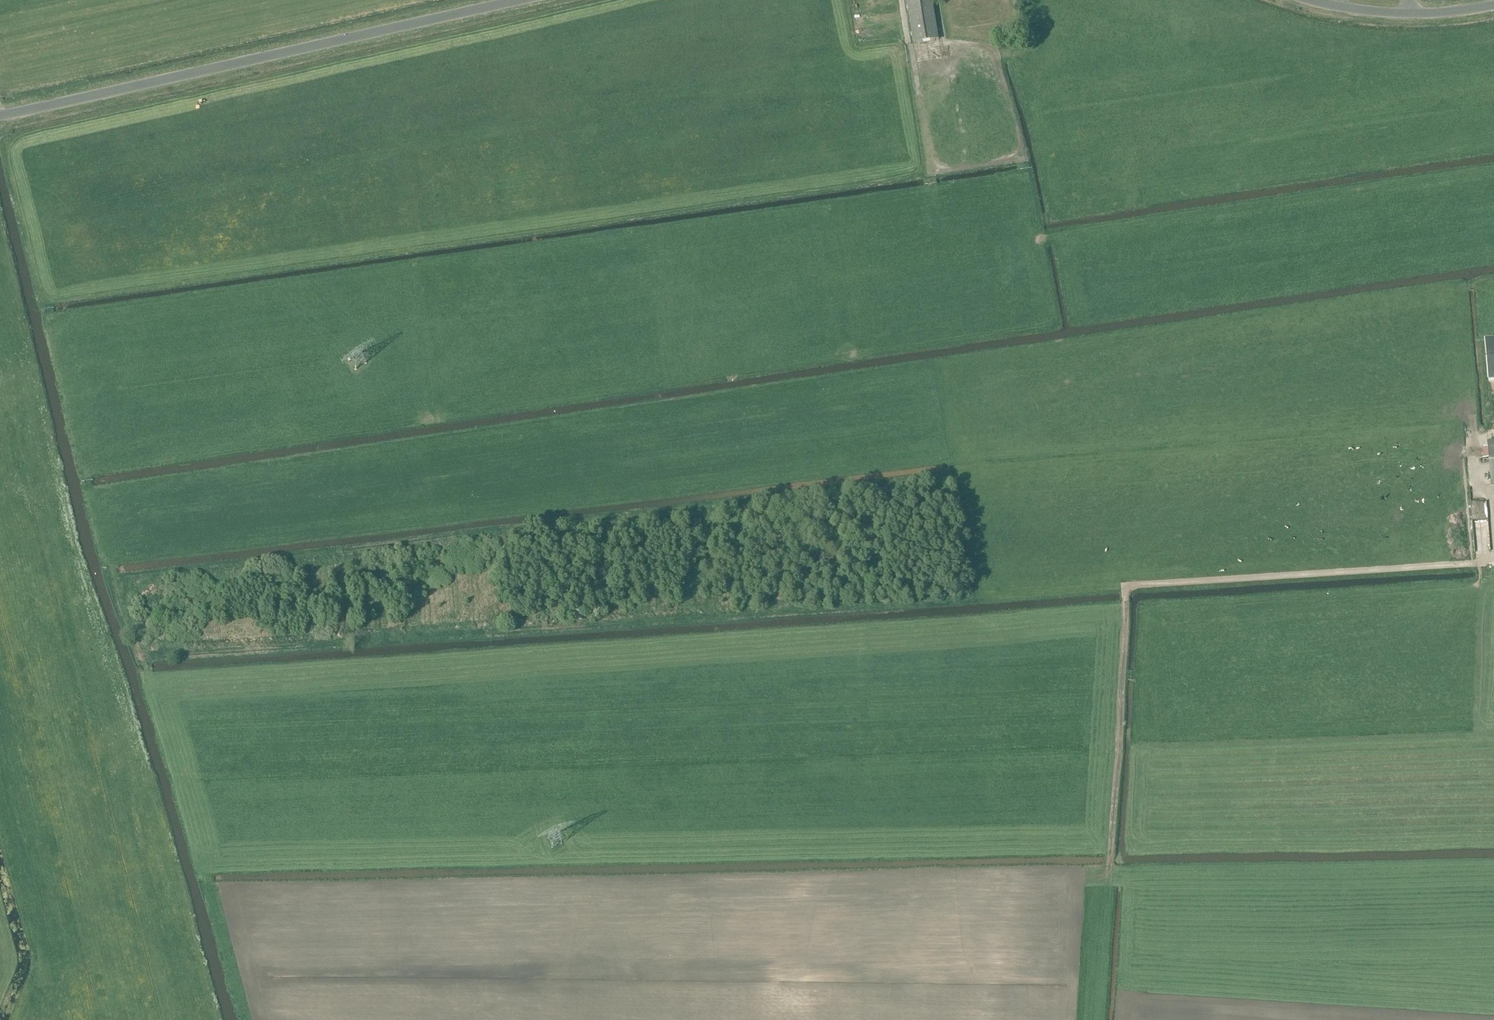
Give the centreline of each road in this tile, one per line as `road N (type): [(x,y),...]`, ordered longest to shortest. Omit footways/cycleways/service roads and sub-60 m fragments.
road 1 (unclassified): [(0,117),(518,0)]
road 2 (unclassified): [(1302,0),(1370,16),(1493,7)]

